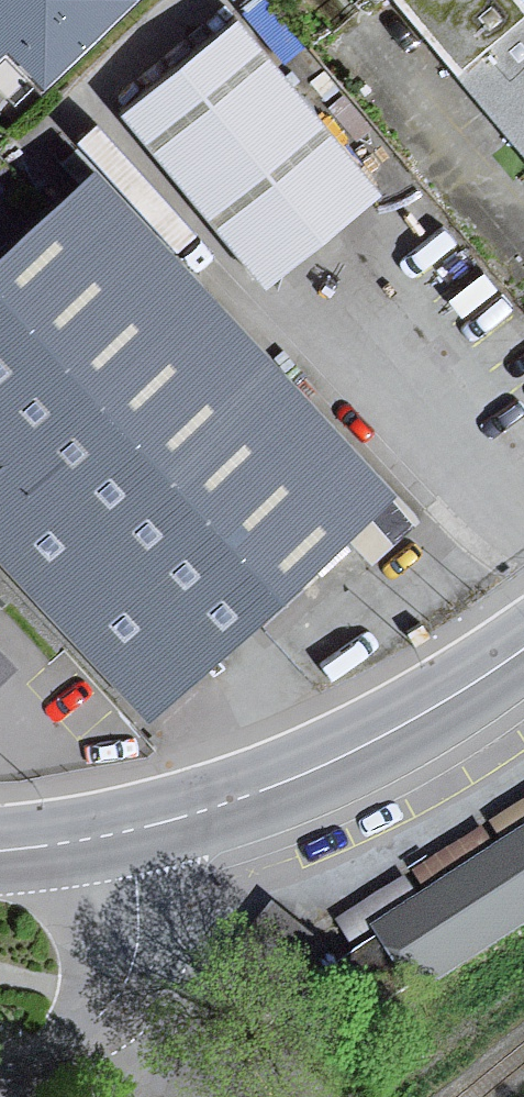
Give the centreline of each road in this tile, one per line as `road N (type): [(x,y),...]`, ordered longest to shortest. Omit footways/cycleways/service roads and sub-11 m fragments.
road 1 (tertiary): [(523,648),(376,743),(278,788),(125,832)]
road 2 (residential): [(0,1082),(105,1013),(135,961),(136,876),(125,832)]
road 3 (tertiary): [(125,832),(0,853)]

